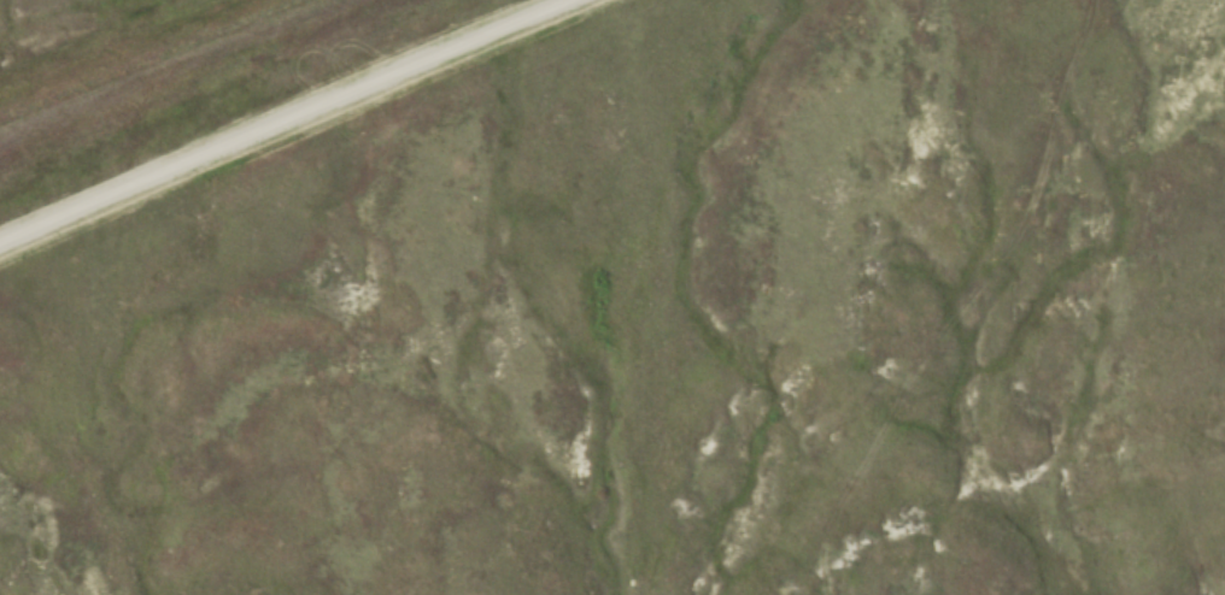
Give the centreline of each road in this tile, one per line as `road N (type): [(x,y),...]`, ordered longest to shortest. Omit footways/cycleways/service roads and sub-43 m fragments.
road 1 (residential): [(0,245),(582,0)]

